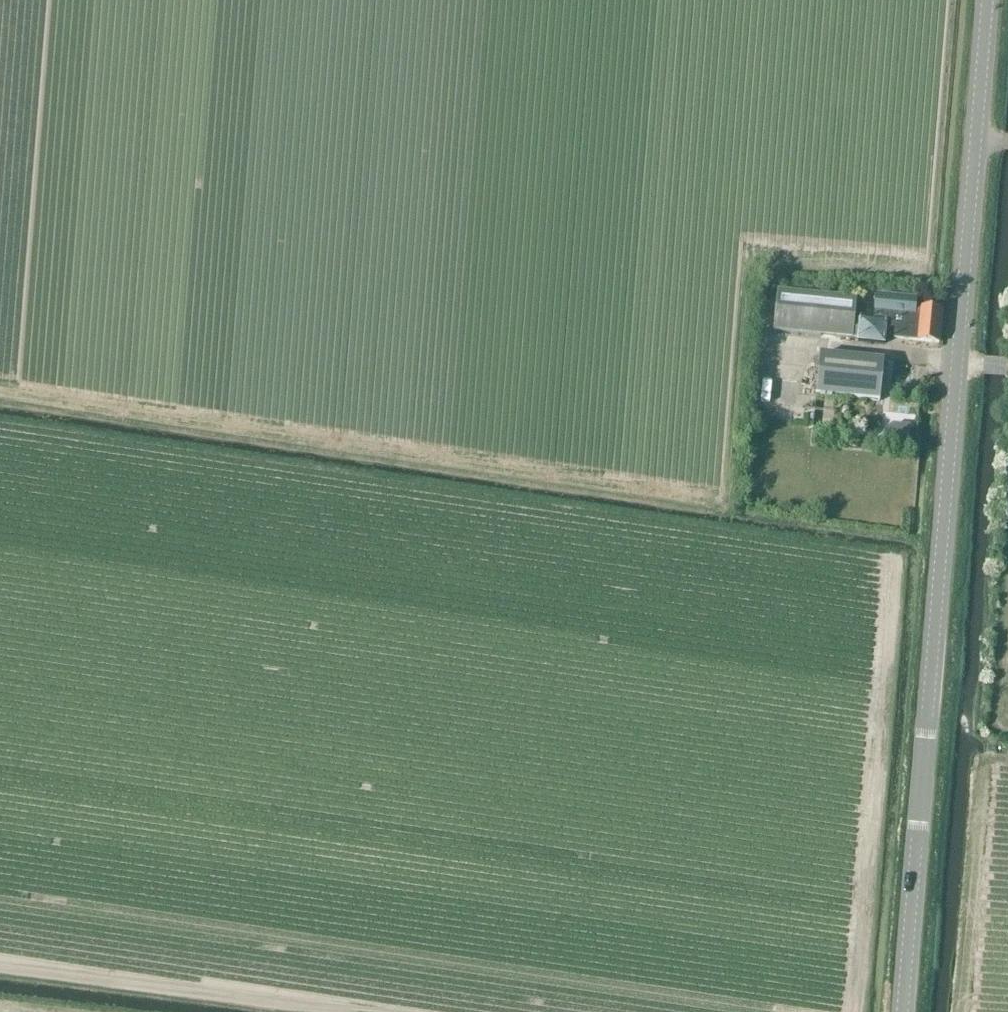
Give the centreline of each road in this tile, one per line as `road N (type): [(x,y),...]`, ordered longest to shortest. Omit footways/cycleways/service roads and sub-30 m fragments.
road 1 (unclassified): [(907,1011),(989,0)]
road 2 (track): [(0,969),(348,1011)]

